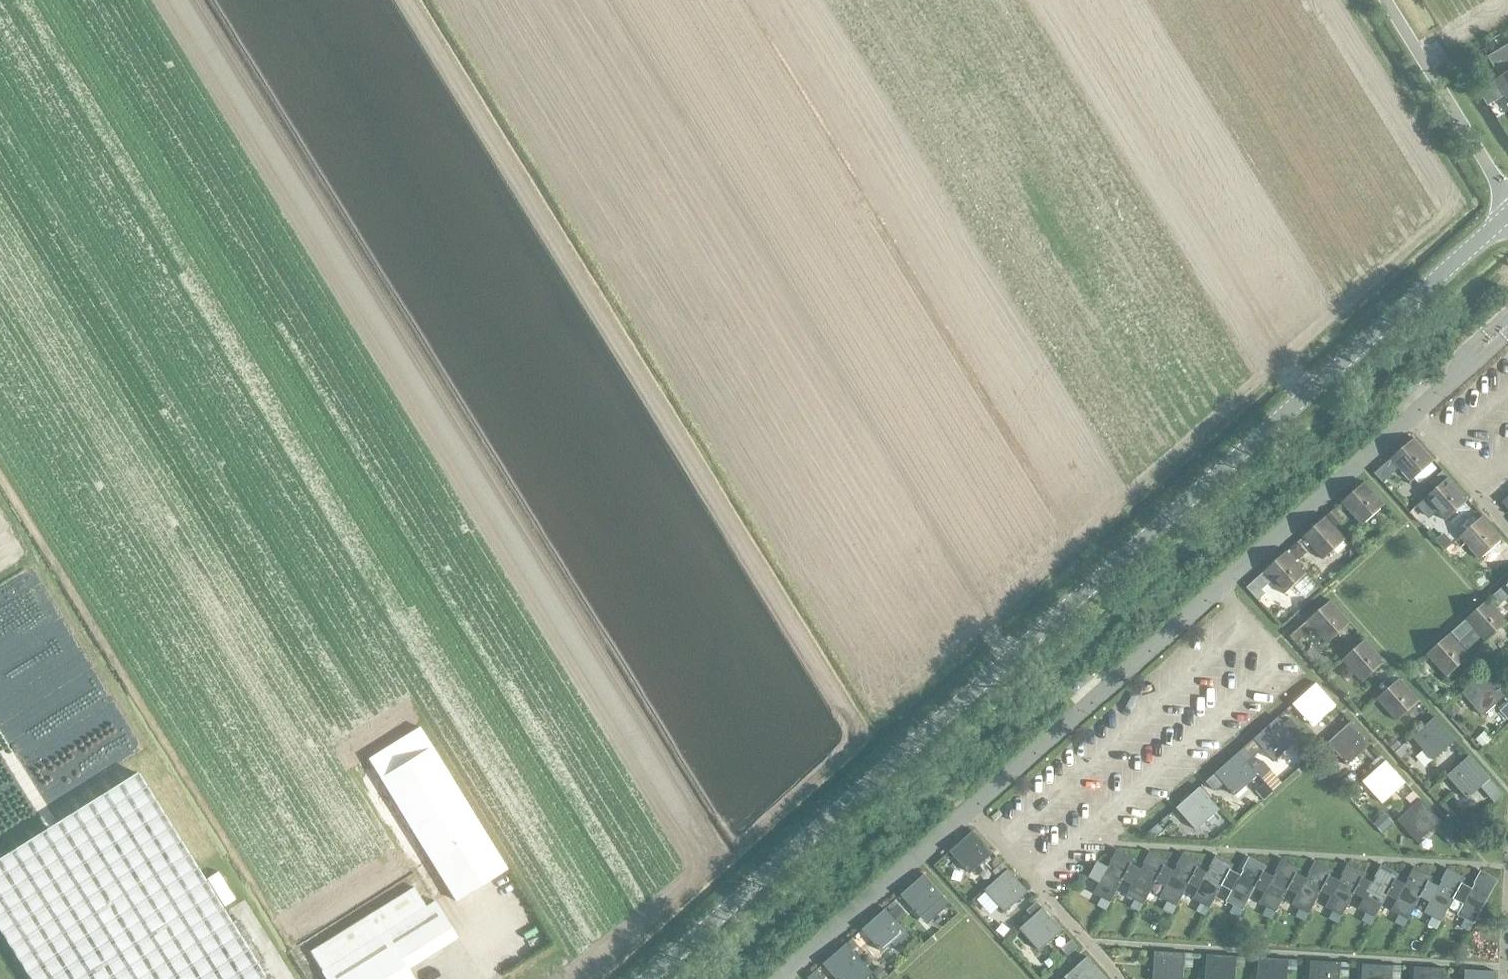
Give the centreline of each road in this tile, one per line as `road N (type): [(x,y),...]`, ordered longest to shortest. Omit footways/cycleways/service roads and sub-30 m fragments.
road 1 (tertiary): [(648,978),(1507,212)]
road 2 (unclassified): [(1507,197),(1387,0)]

